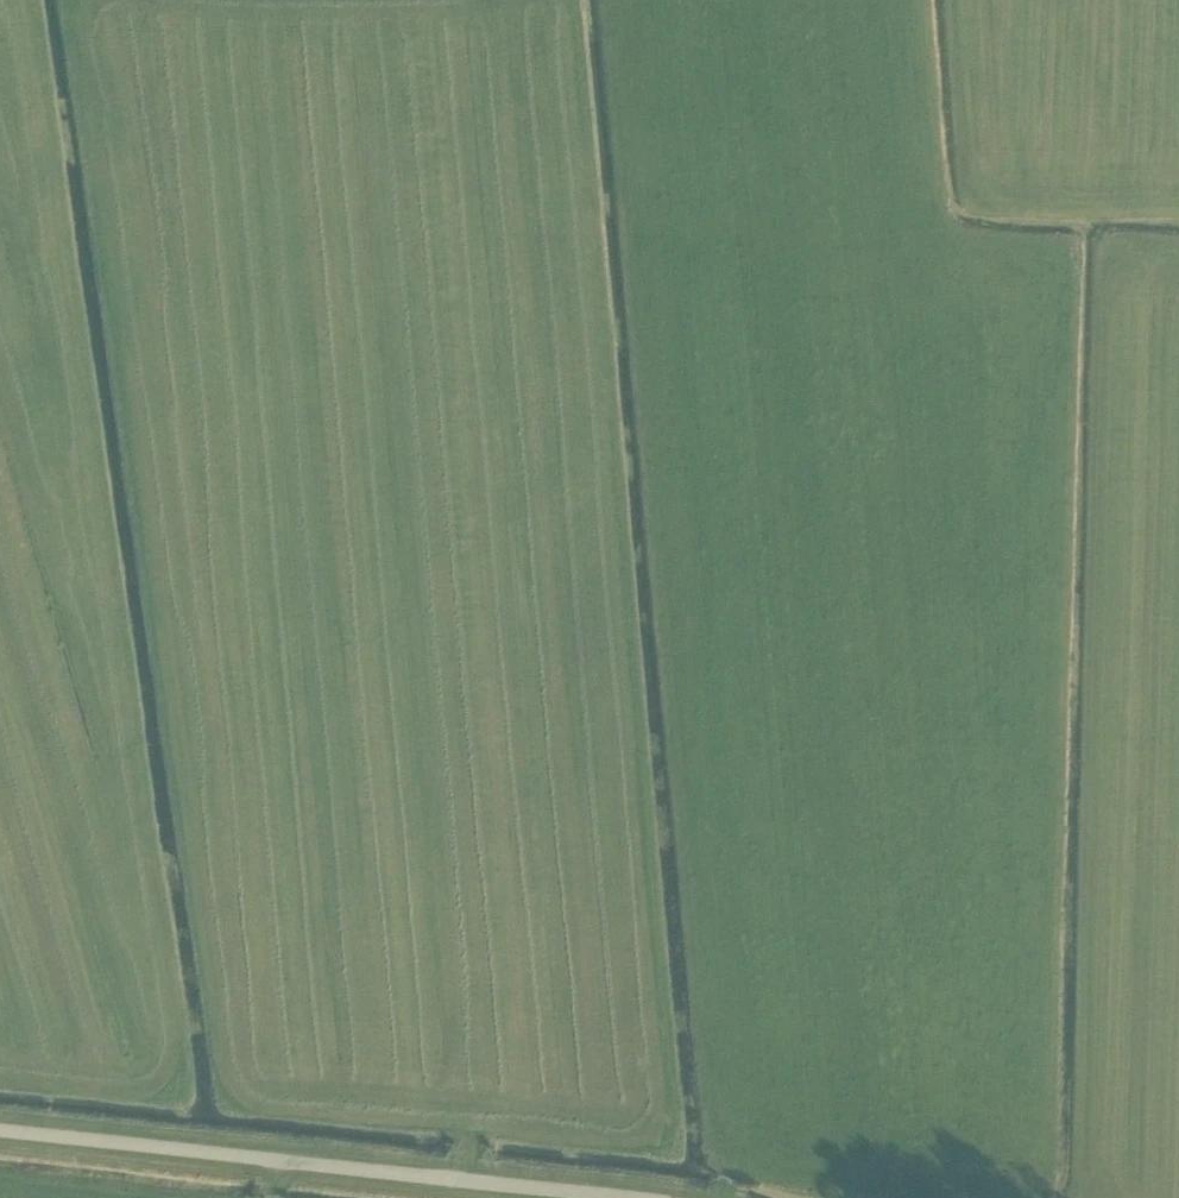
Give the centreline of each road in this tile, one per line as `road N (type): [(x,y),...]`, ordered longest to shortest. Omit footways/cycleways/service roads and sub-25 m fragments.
road 1 (unclassified): [(586,1197),(0,1135)]

